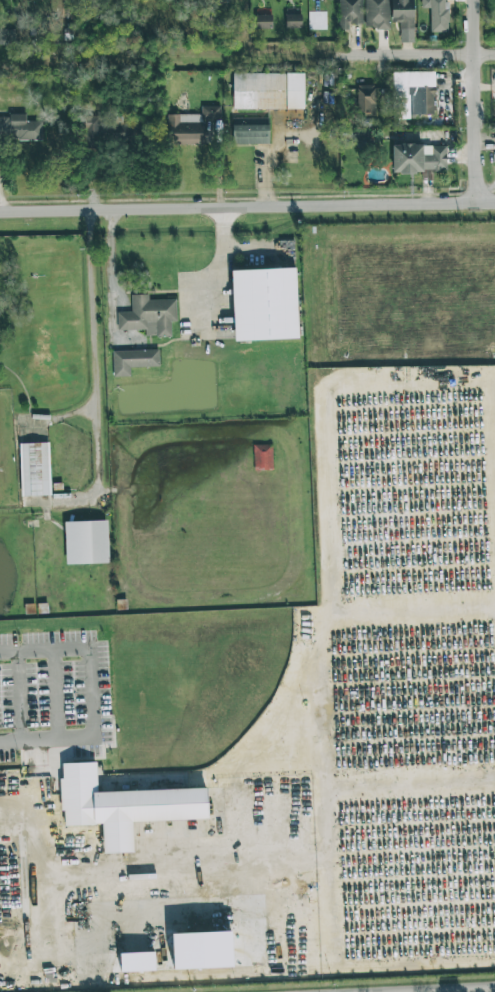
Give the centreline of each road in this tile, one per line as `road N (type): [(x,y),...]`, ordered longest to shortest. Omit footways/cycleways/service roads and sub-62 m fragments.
road 1 (residential): [(0,211),(494,201)]
road 2 (residential): [(0,57),(494,56)]
road 3 (residential): [(474,0),(478,201)]

